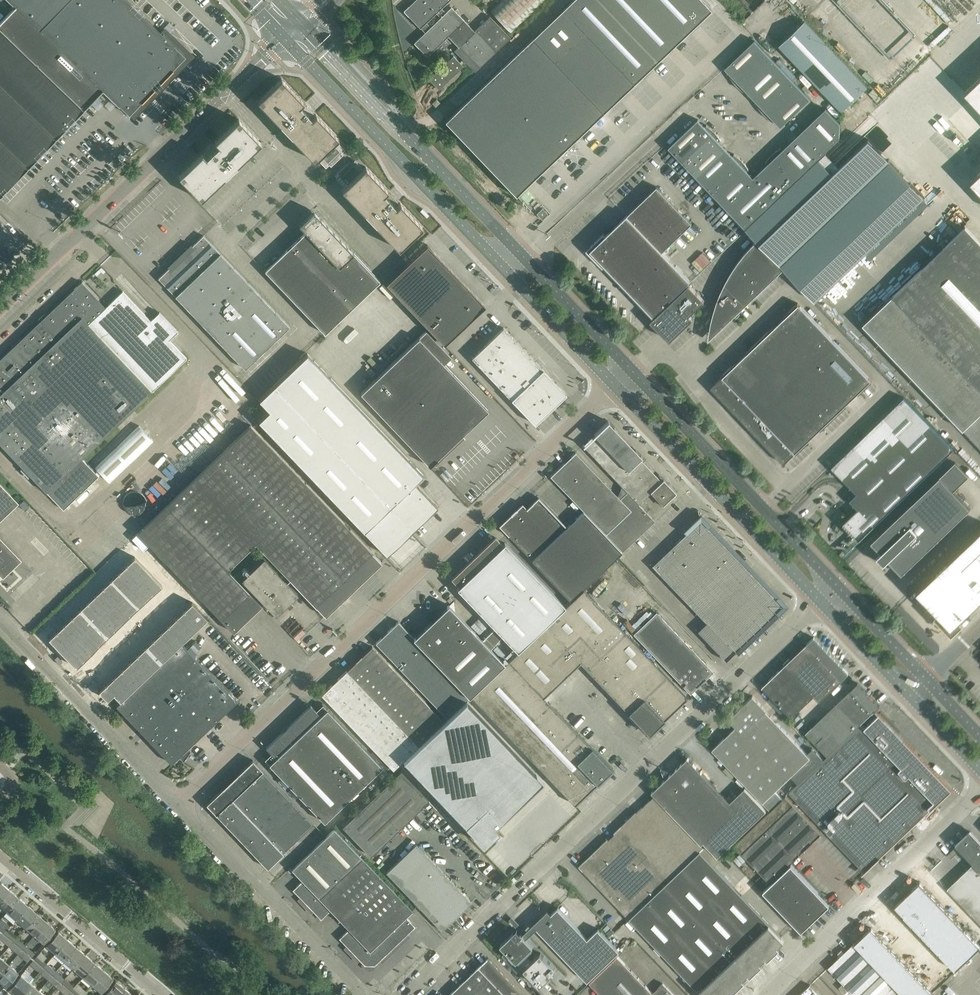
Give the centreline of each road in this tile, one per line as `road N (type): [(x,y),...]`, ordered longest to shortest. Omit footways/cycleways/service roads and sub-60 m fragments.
road 1 (unclassified): [(172,801),(614,387)]
road 2 (unclassified): [(410,994),(824,606)]
road 3 (secondary): [(286,39),(614,387)]
road 4 (secondary): [(633,371),(303,25)]
road 5 (tertiary): [(0,309),(286,39)]
road 6 (secondary): [(614,387),(824,606)]
road 7 (secondary): [(840,589),(633,371)]
road 8 (unclassified): [(769,994),(979,792)]
road 9 (unclassified): [(357,994),(172,801)]
road 10 (unclassified): [(172,801),(0,612)]
road 11 (residential): [(166,994),(0,854)]
road 12 (secondary): [(927,680),(840,589)]
road 13 (secondary): [(824,606),(910,695)]

